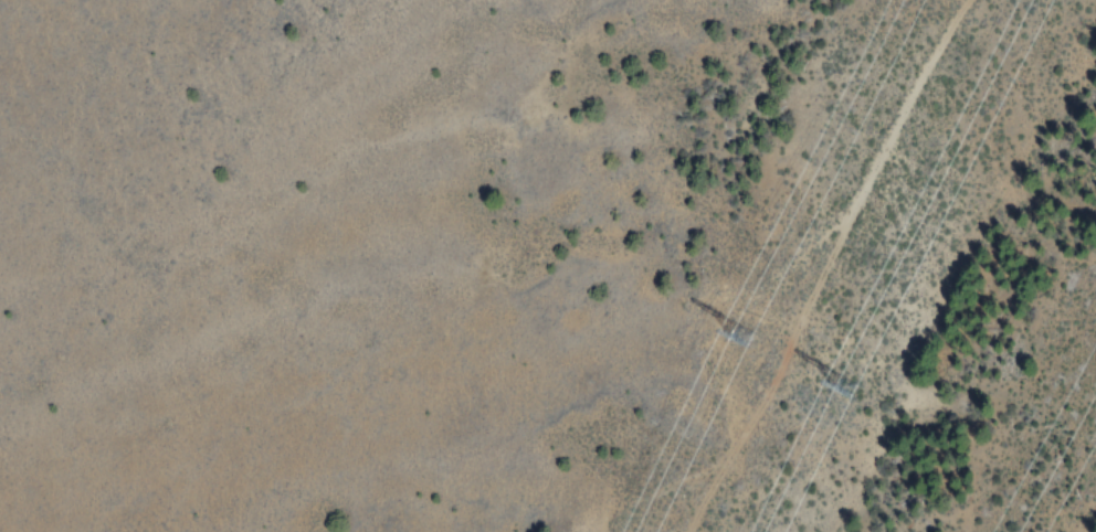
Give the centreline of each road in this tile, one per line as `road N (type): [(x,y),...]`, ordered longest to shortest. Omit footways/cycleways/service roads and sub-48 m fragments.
road 1 (track): [(961,0),(694,531)]

